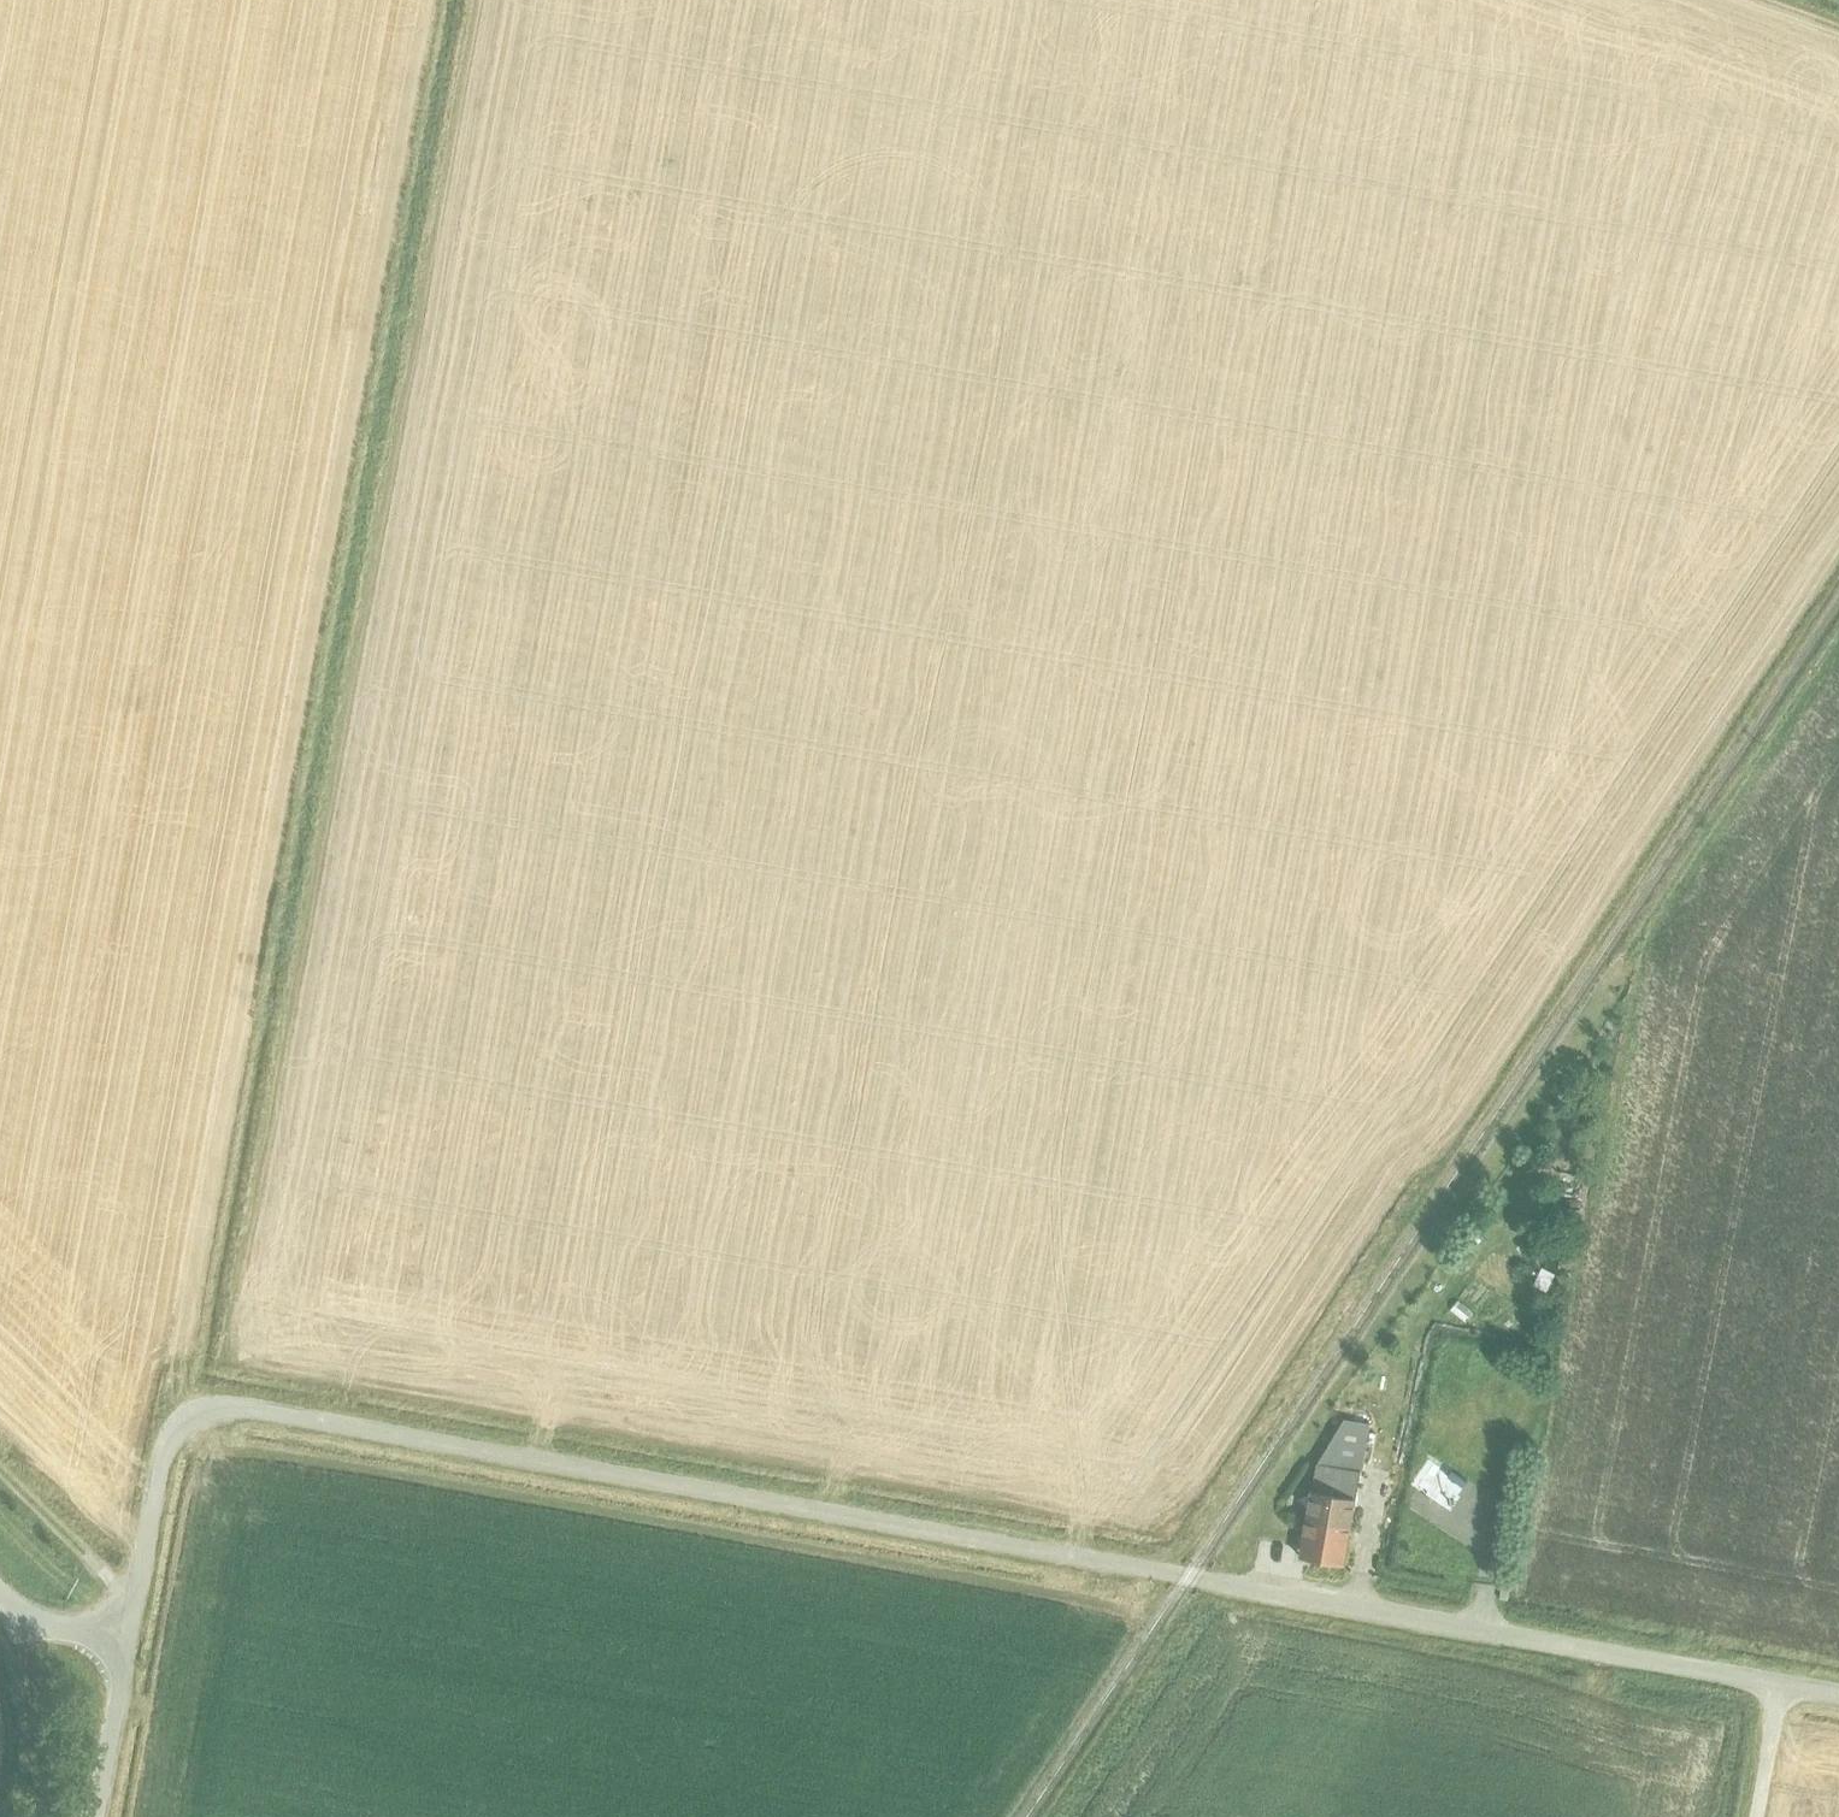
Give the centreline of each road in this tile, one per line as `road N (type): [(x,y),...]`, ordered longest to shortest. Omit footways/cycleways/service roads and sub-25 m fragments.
road 1 (unclassified): [(129,1647),(164,1454),(187,1417),(228,1403),(1779,1685)]
road 2 (track): [(18,1816),(27,1716),(9,1610)]
road 3 (track): [(140,1587),(107,1570),(0,1463)]
road 4 (unclassified): [(98,1816),(129,1647)]
road 5 (unclassified): [(129,1647),(9,1610),(0,1598)]
road 6 (unclassified): [(1755,1816),(1779,1685)]

